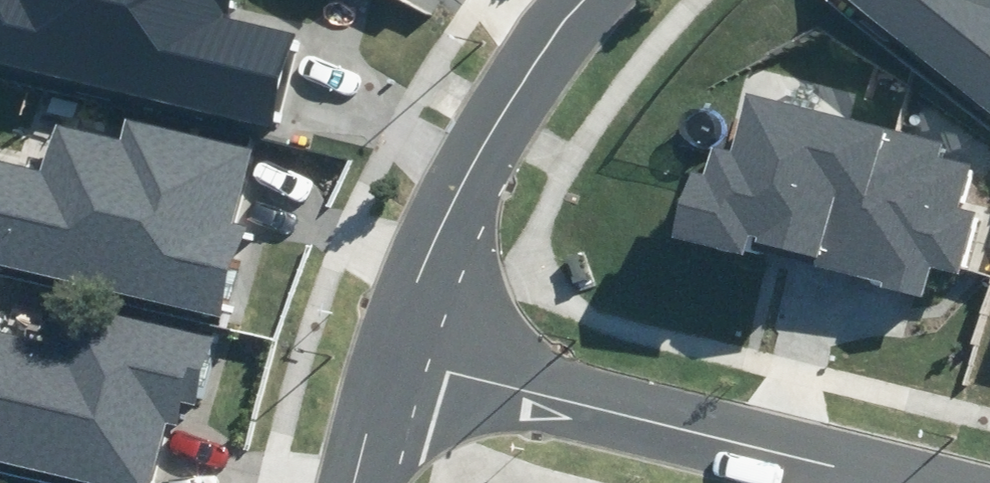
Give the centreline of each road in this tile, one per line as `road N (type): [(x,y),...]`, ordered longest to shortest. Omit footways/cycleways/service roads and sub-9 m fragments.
road 1 (residential): [(392,356),(929,482)]
road 2 (residential): [(392,356),(448,206),(546,41),(583,0)]
road 3 (residential): [(361,482),(392,356)]

